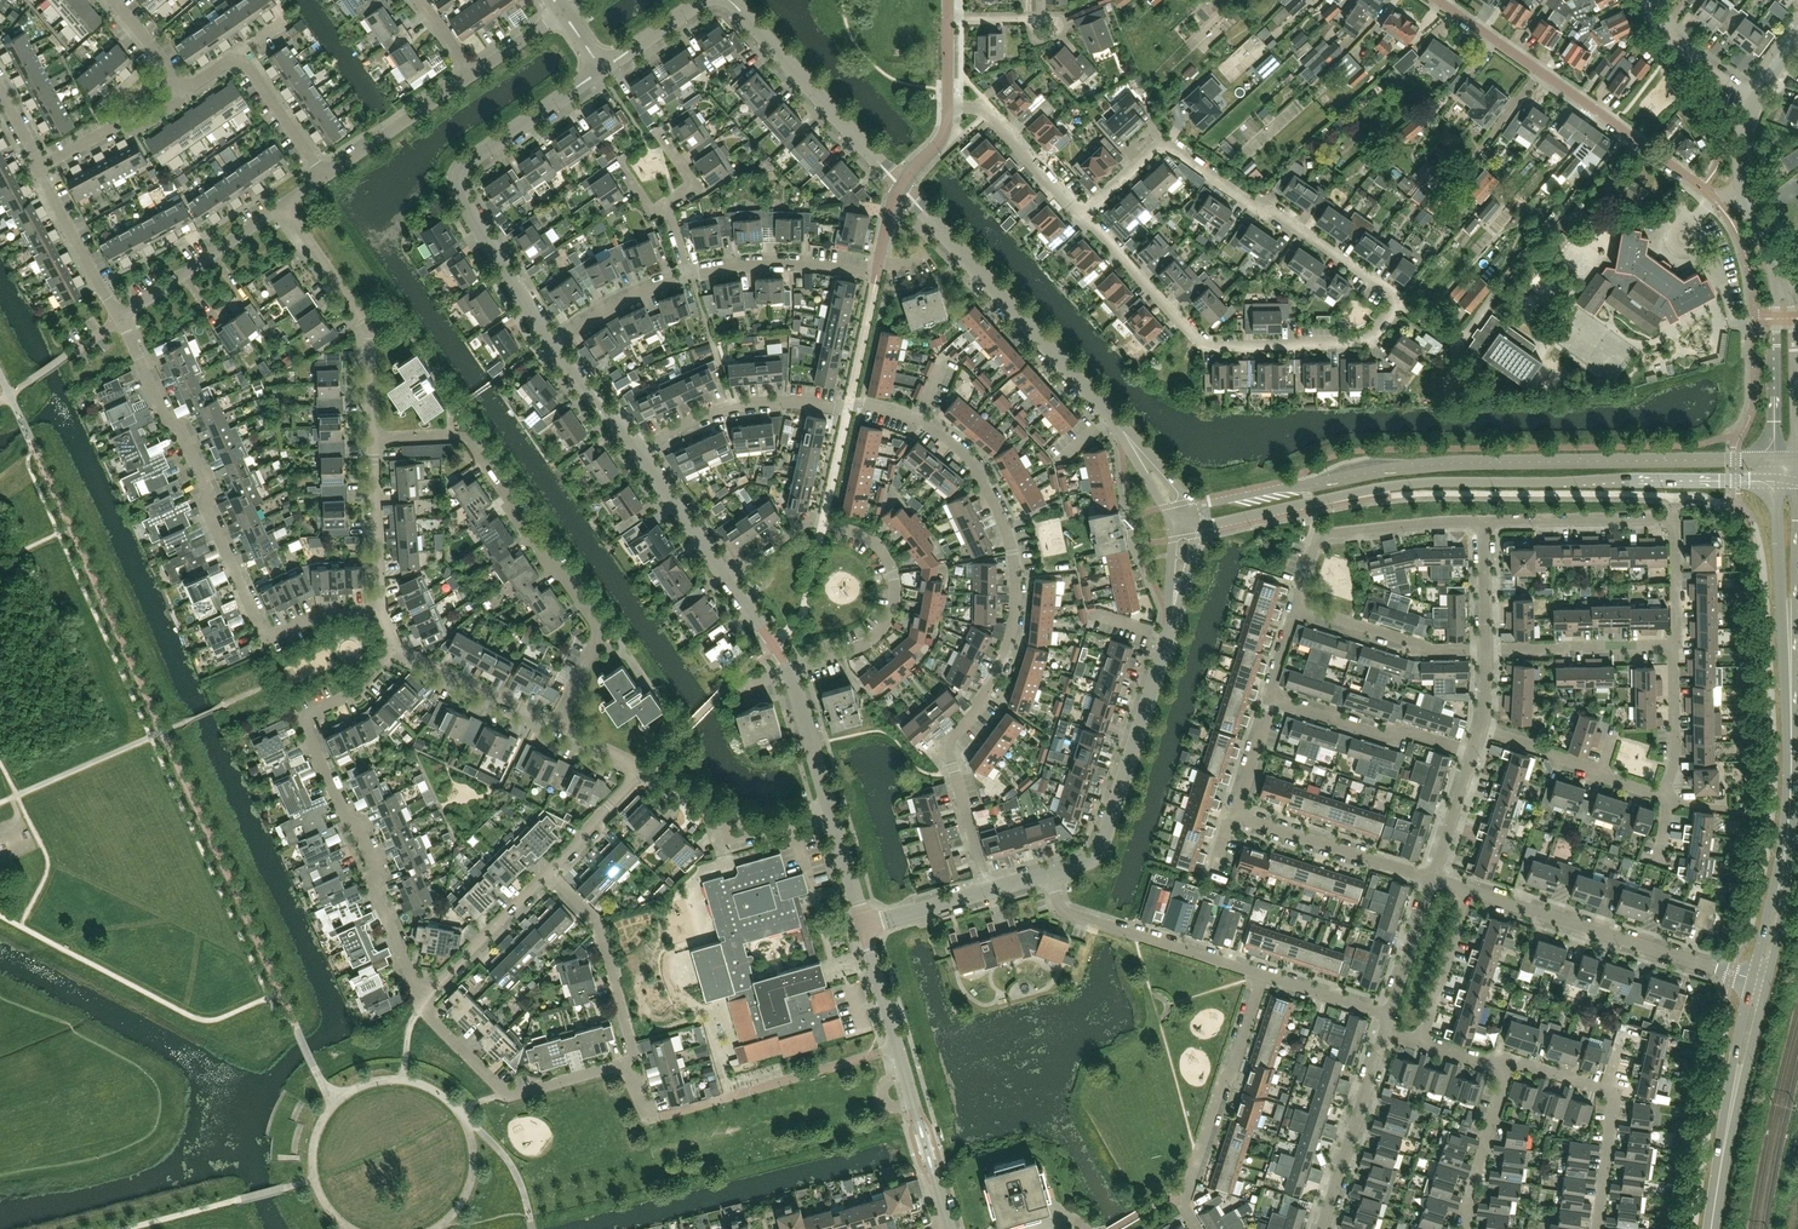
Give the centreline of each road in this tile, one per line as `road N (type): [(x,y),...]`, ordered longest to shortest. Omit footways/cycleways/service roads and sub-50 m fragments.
road 1 (residential): [(989,890),(948,742),(977,709),(1013,636),(1017,575),(1003,520),(968,459),(940,433),(879,406),(794,401),(733,407),(640,453)]
road 2 (tertiary): [(1774,458),(1451,463),(1190,508)]
road 3 (tertiary): [(1195,527),(1431,482),(1775,481)]
road 4 (residential): [(381,611),(313,616),(263,640),(204,508),(209,491),(138,358)]
road 5 (residential): [(423,1001),(372,887),(378,872),(299,719),(355,693),(396,649)]
road 6 (residential): [(555,724),(597,624),(543,559),(470,442),(373,441)]
road 7 (residential): [(1398,300),(1362,342),(1205,346),(1084,218)]
road 8 (residential): [(1398,300),(1168,146),(1084,218)]
road 9 (residential): [(551,344),(461,194),(457,174),(602,69)]
road 10 (residential): [(1743,193),(1713,198),(1436,0)]
road 11 (residential): [(788,671),(852,651),(883,627),(895,591),(886,554),(863,534),(815,519),(727,576)]
road 12 (tertiary): [(1760,980),(1788,828),(1790,652)]
road 13 (tertiary): [(1119,424),(901,188)]
road 14 (residential): [(949,1225),(862,927)]
road 15 (residential): [(1047,872),(1097,856),(1169,636)]
road 16 (residential): [(1731,973),(1470,891)]
road 17 (residential): [(1196,1228),(1183,1196),(1263,975)]
road 18 (residential): [(373,441),(369,329),(284,205)]
road 19 (tertiary): [(901,188),(731,0)]
road 20 (tertiary): [(1711,1228),(1760,980)]
road 21 (residential): [(1263,975),(1068,913),(1047,872)]
road 22 (residential): [(624,1062),(510,1097),(423,1001)]
road 23 (residential): [(1482,522),(1328,533),(1318,540),(1297,605)]
road 24 (residential): [(624,1062),(634,1049),(595,918),(548,872)]
road 25 (residential): [(1473,750),(1408,731),(1396,739),(1271,699)]
road 26 (residential): [(1431,879),(1236,814)]
road 27 (residential): [(1322,1228),(1383,1032)]
road 28 (residential): [(881,261),(877,277),(789,264),(691,273)]
road 29 (residential): [(829,809),(759,827),(644,769)]
road 30 (residential): [(120,318),(284,205)]
road 31 (residential): [(1486,650),(1441,650),(1297,605)]
road 32 (residential): [(1675,519),(1482,522)]
road 33 (residential): [(1486,650),(1676,645)]
road 34 (tertiary): [(1776,272),(1774,458)]
road 35 (residential): [(1084,218),(991,118),(947,107)]
road 36 (residential): [(325,175),(473,72)]
road 37 (residential): [(39,167),(114,129),(141,128),(181,100),(187,85)]
road 38 (tertiary): [(1775,481),(1790,652)]
road 39 (residential): [(120,318),(39,167)]
road 40 (residential): [(1466,1228),(1508,1071)]
road 41 (residential): [(1419,1045),(1470,891)]
road 42 (tertiary): [(1797,428),(1791,304),(1776,272)]
road 43 (residential): [(551,344),(650,287),(691,273)]
road 44 (residential): [(555,724),(416,657)]
road 45 (residential): [(1666,797),(1675,755),(1676,645)]
road 46 (residential): [(727,576),(640,453)]
road 47 (residential): [(1756,98),(1691,57),(1648,0)]
road 48 (residential): [(1598,1228),(1616,1095),(1605,1090)]
road 49 (residential): [(325,175),(237,60)]
road 50 (residential): [(829,809),(788,671)]
road 51 (residential): [(1388,1016),(1431,879)]
road 52 (residential): [(379,584),(373,441)]
road 53 (residential): [(548,872),(644,769)]
road 54 (residential): [(640,453),(551,344)]
road 55 (residential): [(1431,879),(1473,750)]
road 56 (residential): [(862,927),(989,890)]
road 57 (residential): [(1388,1016),(1263,975)]
road 58 (residential): [(1603,768),(1481,726)]
road 59 (residential): [(1486,650),(1482,522)]
road 60 (residential): [(1676,645),(1675,519)]
road 61 (residential): [(1454,396),(1455,343),(1398,300)]
road 62 (residential): [(862,927),(829,809)]
road 63 (tertiary): [(703,0),(602,69)]
road 64 (residential): [(1236,814),(1271,699)]

